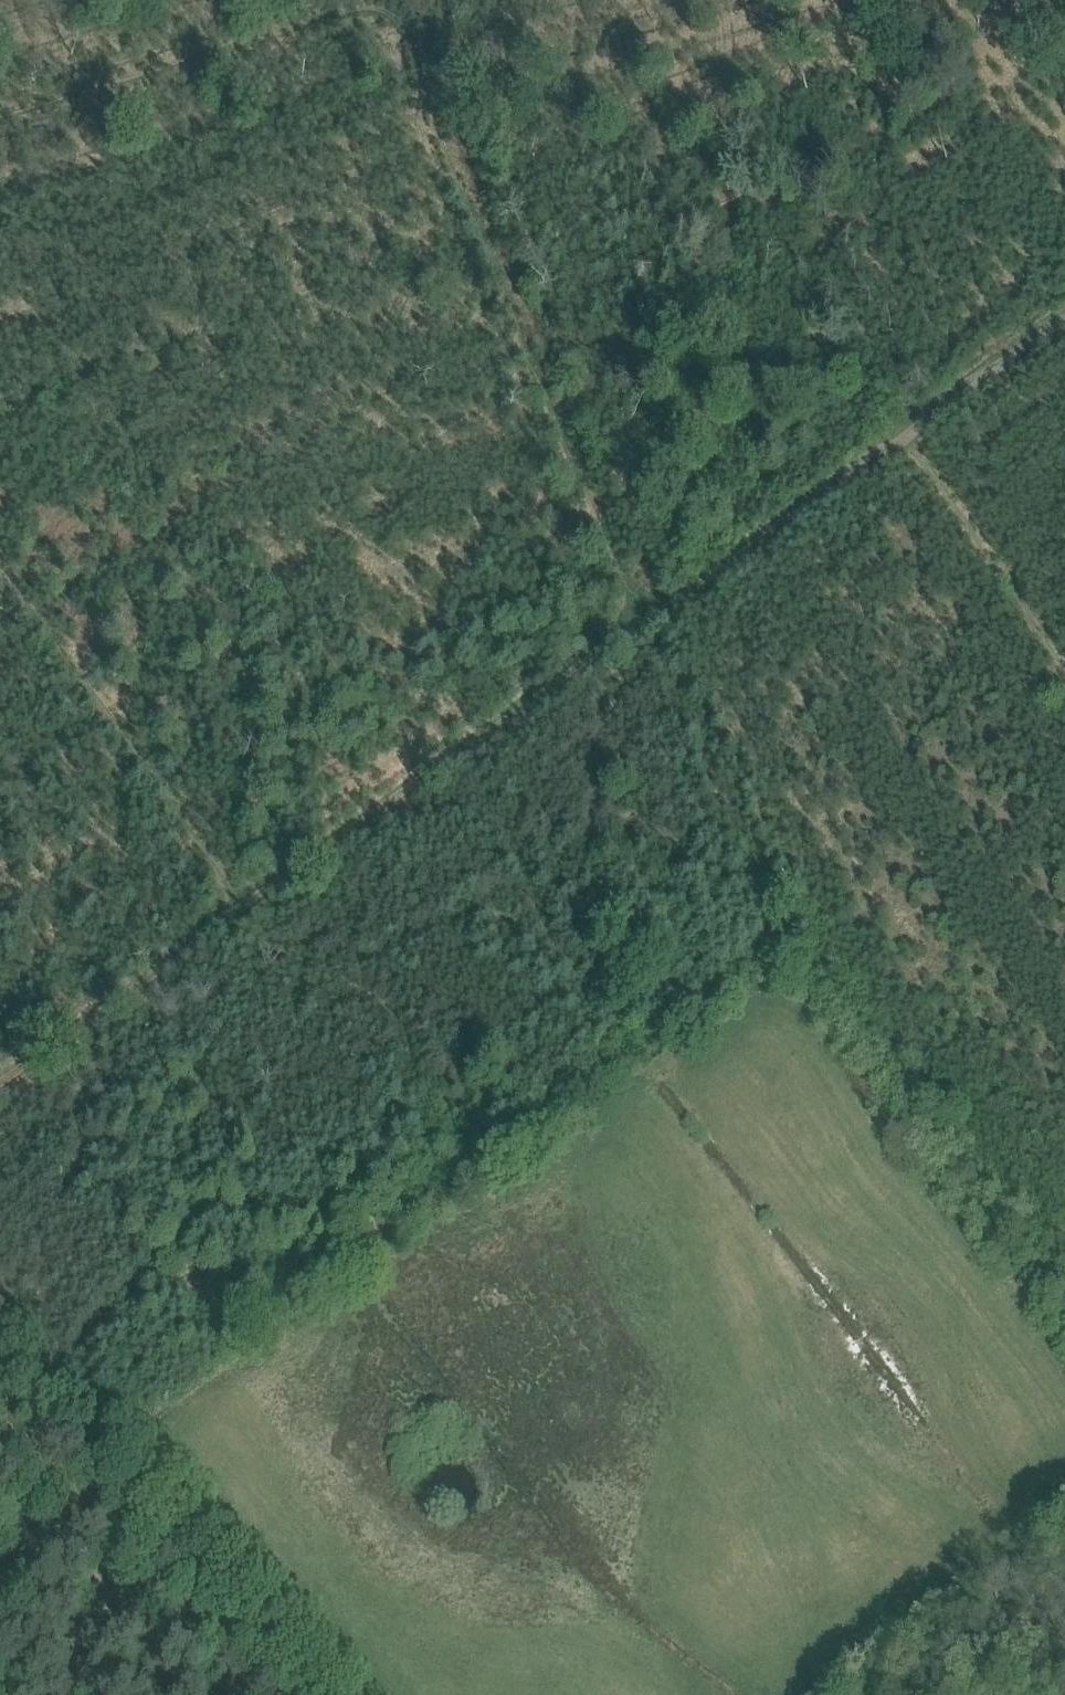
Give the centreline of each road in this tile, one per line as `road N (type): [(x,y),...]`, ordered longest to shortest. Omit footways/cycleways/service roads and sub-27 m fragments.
road 1 (track): [(650,606),(1064,307)]

